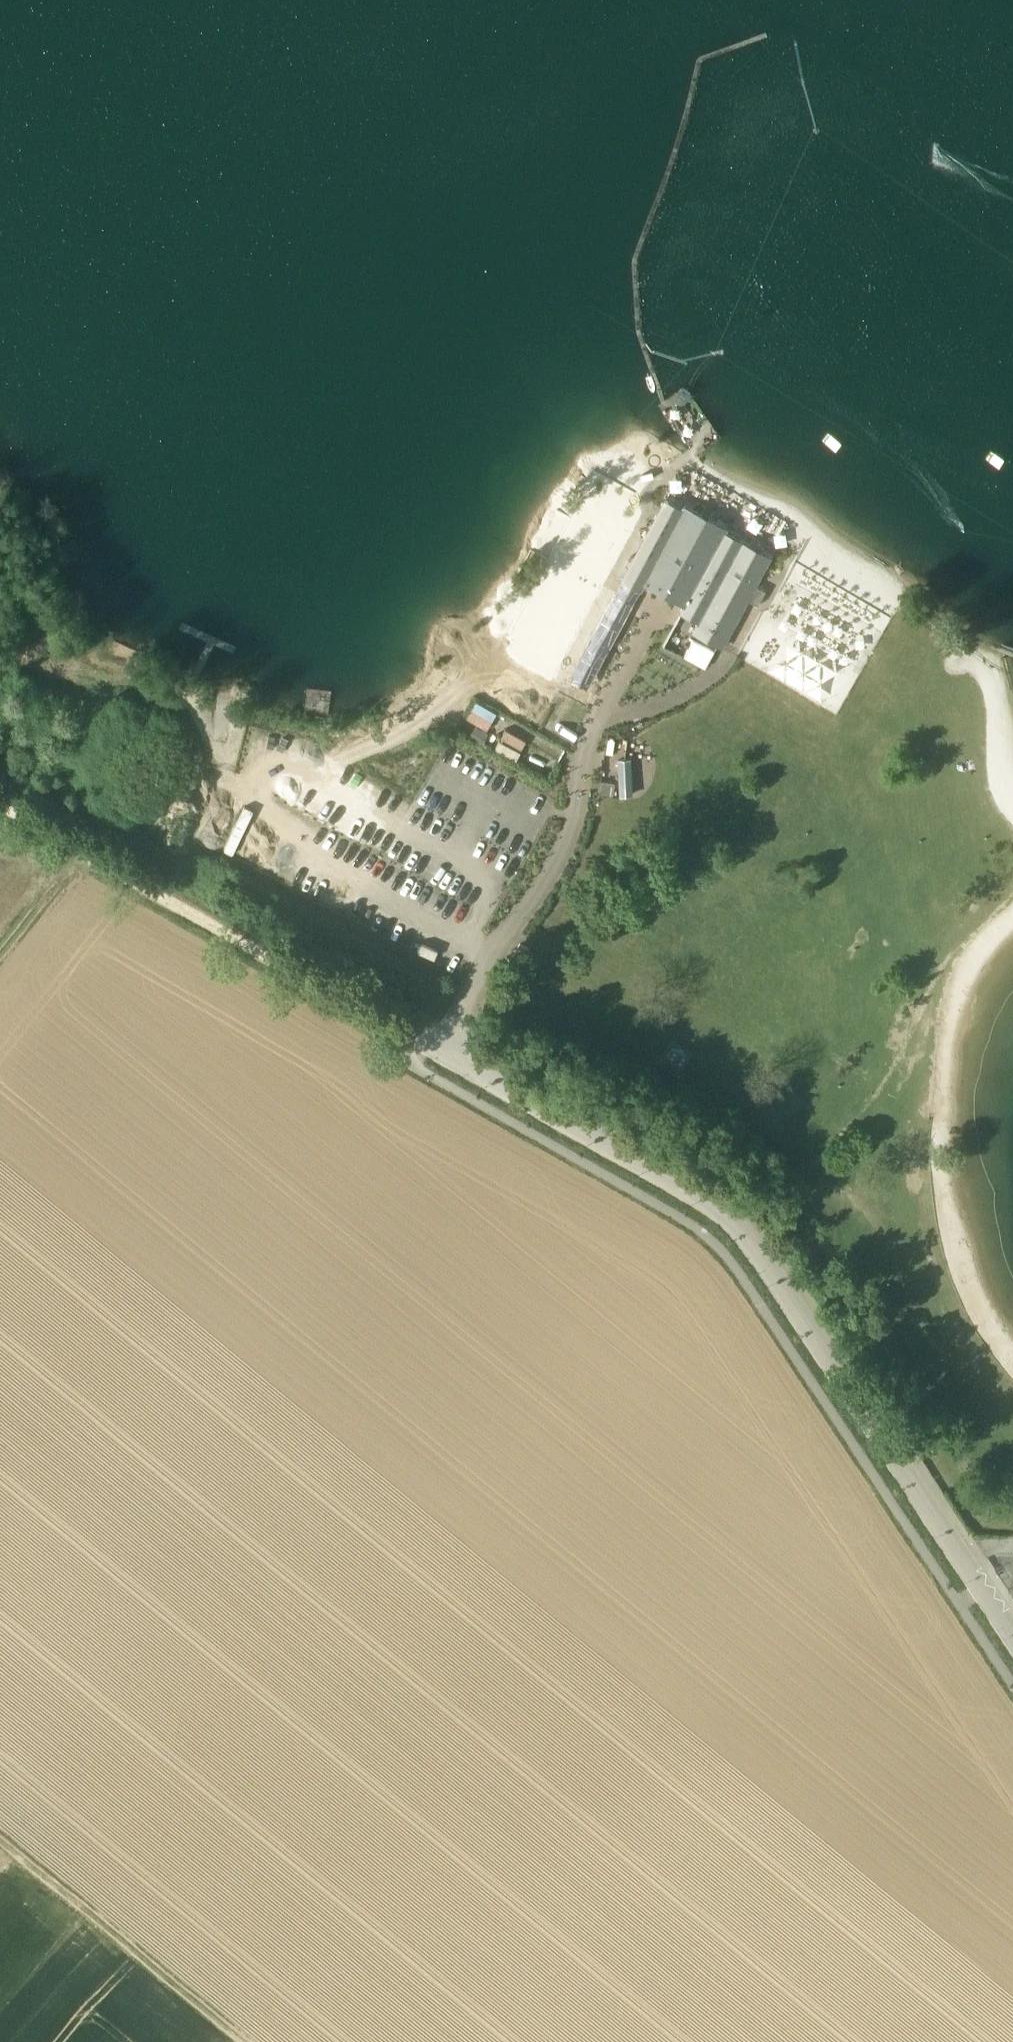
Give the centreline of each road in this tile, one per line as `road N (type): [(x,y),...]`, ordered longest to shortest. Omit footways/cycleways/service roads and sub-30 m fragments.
road 1 (residential): [(1012,1627),(748,1239),(709,1201),(434,1046)]
road 2 (track): [(434,1046),(76,848)]
road 3 (track): [(0,1846),(239,2041)]
road 4 (track): [(0,942),(76,848)]

